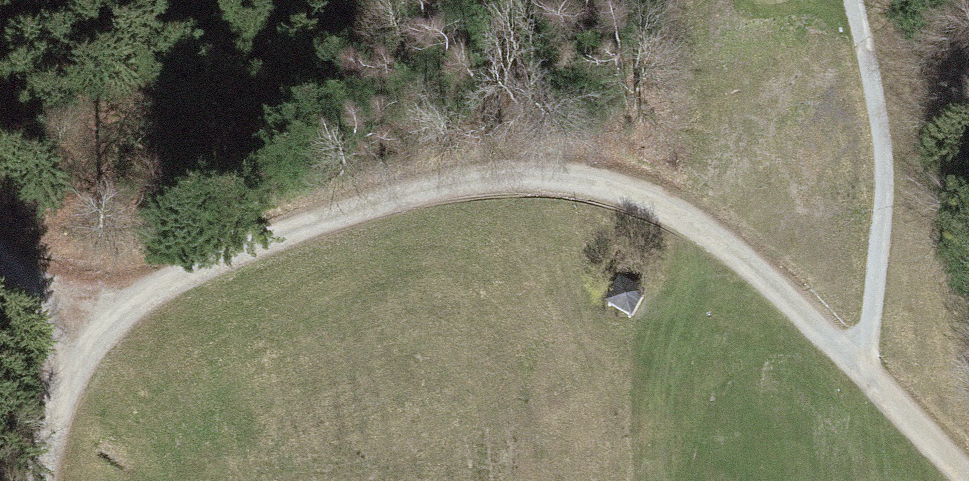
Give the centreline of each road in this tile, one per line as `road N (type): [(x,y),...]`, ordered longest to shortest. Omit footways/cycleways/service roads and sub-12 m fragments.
road 1 (track): [(968,471),(789,300),(702,231),(621,192),(532,177),(385,201),(137,300),(73,375),(38,480)]
road 2 (track): [(865,371),(886,149),(855,0)]
road 3 (track): [(93,343),(0,250)]

